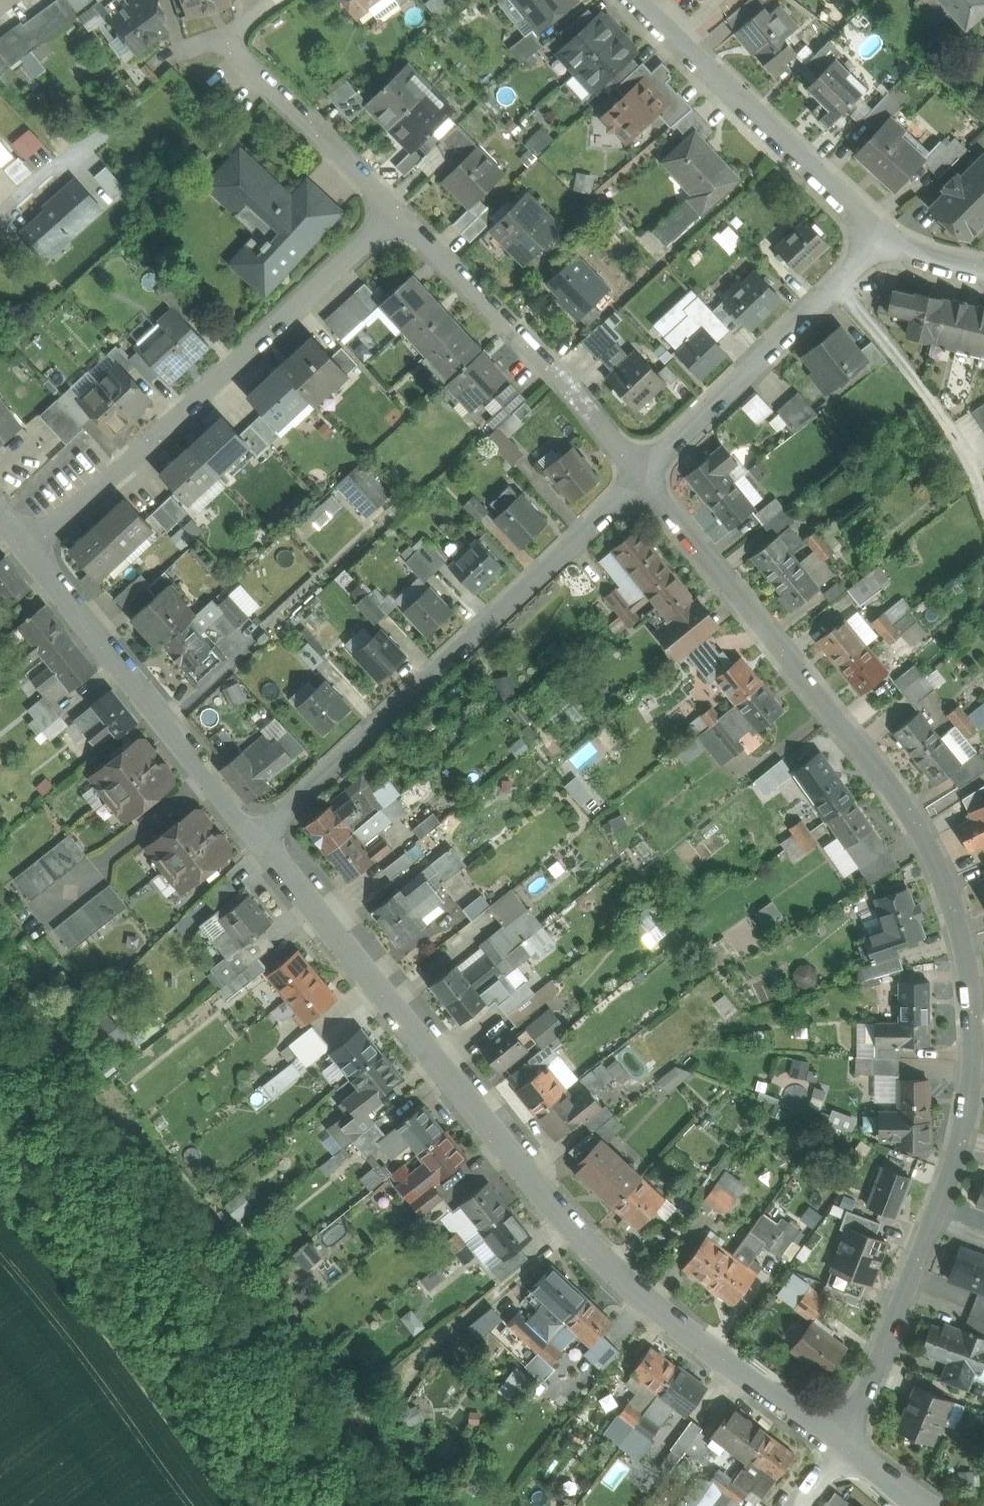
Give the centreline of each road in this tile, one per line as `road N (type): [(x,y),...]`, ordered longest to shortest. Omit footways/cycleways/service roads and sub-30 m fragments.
road 1 (residential): [(834,1443),(866,1393),(965,1123),(973,1043),(965,957),(940,871),(894,790),(644,473)]
road 2 (residential): [(257,833),(546,1193),(650,1302),(834,1443)]
road 3 (residential): [(644,473),(257,833)]
road 4 (residential): [(398,213),(30,548)]
road 5 (residential): [(30,548),(257,833)]
road 6 (residential): [(644,473),(398,213)]
road 7 (residential): [(638,0),(885,239)]
road 8 (residential): [(885,239),(644,473)]
road 9 (residential): [(398,213),(232,47),(233,33),(279,0)]

